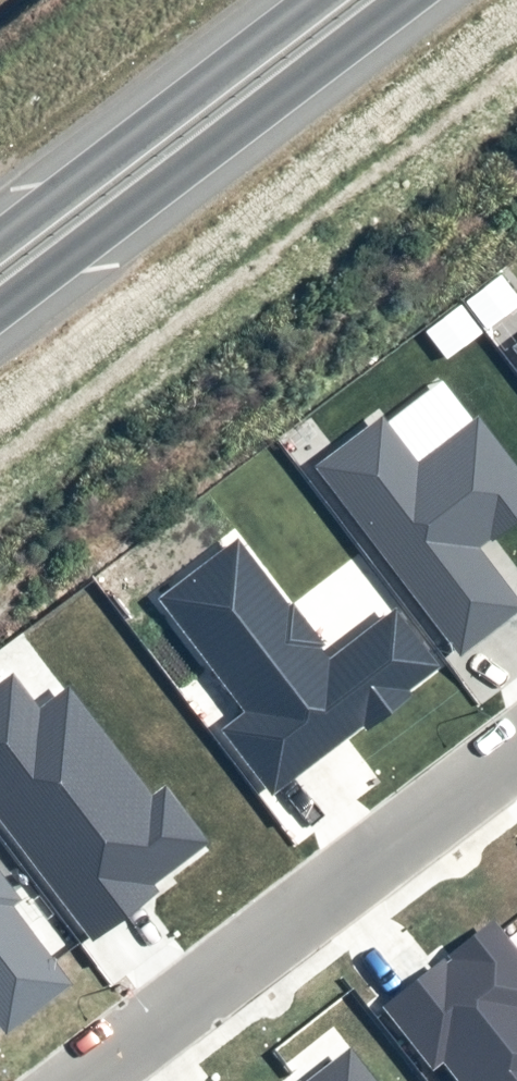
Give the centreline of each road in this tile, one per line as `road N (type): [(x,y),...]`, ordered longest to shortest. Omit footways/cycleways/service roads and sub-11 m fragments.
road 1 (residential): [(516,749),(85,1080)]
road 2 (trunk): [(413,0),(0,314)]
road 3 (trunk): [(0,237),(311,0)]

